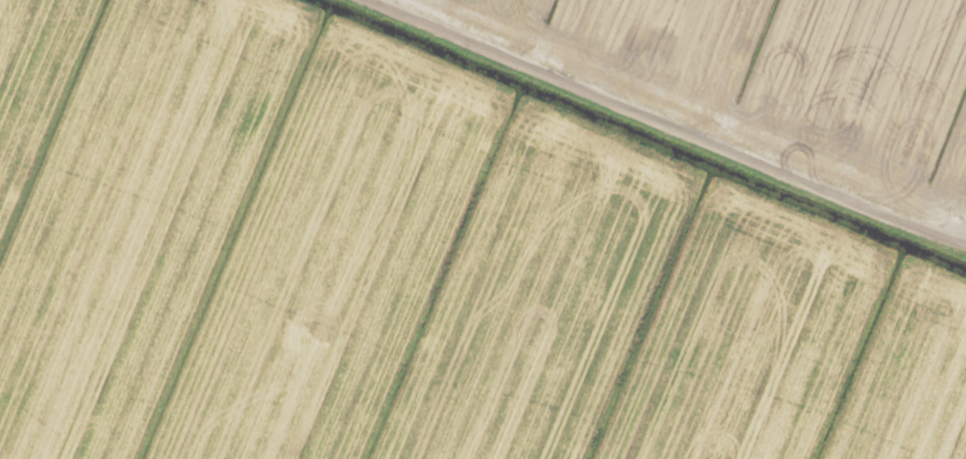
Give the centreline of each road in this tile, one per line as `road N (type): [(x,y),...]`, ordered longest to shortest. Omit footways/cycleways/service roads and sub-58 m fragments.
road 1 (track): [(965,237),(415,0)]

